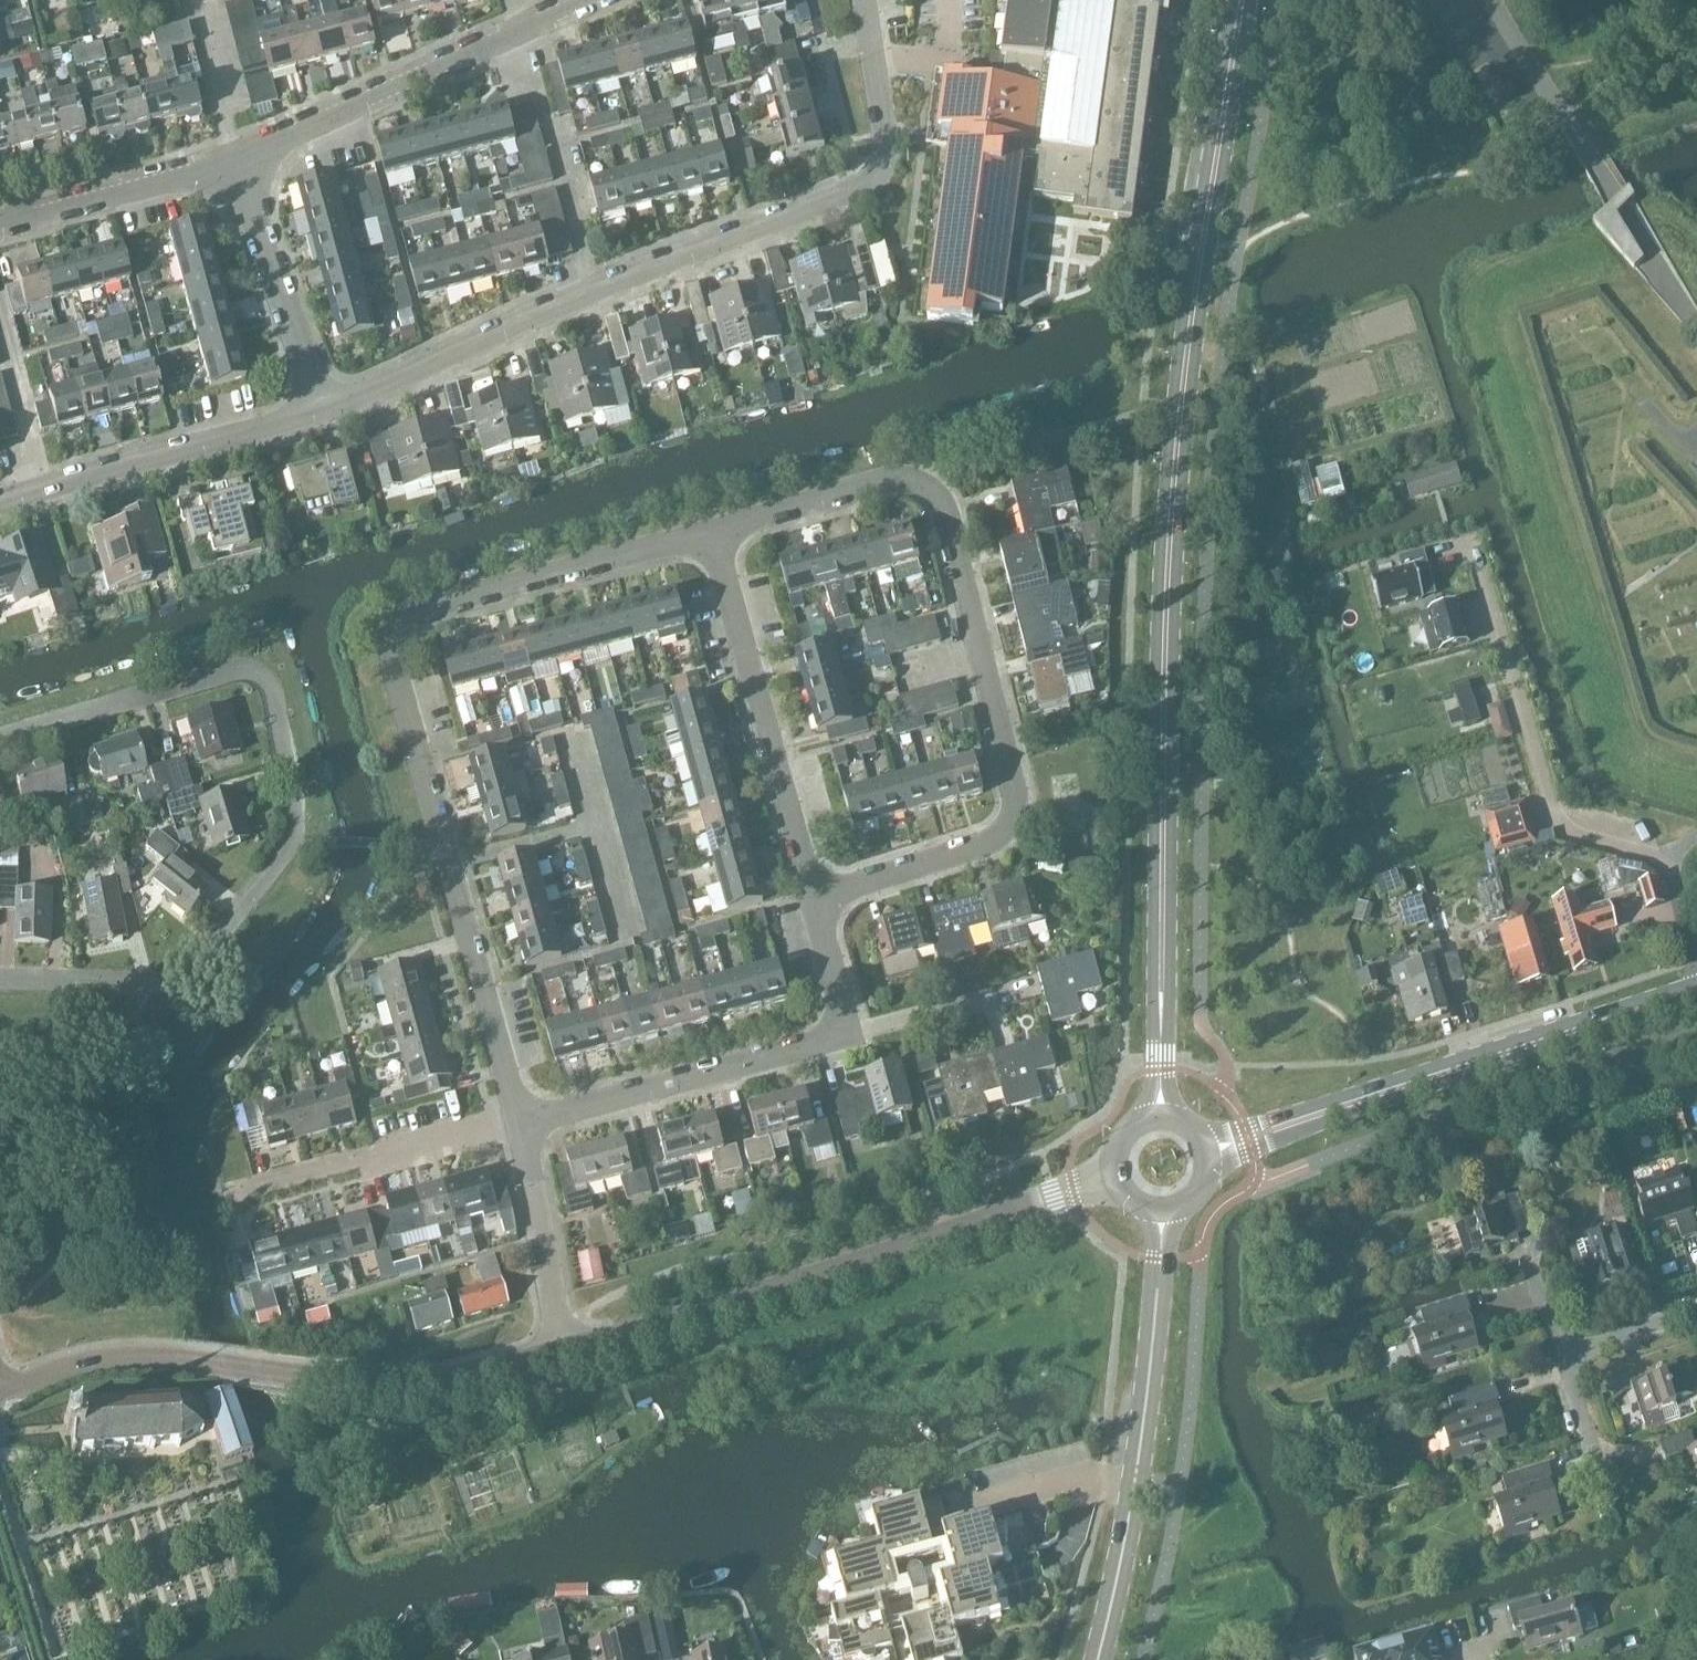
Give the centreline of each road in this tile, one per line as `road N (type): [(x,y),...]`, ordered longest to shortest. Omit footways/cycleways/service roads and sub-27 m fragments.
road 1 (tertiary): [(1241,0),(1180,406),(1165,695),(1163,1119)]
road 2 (residential): [(516,1125),(392,641),(421,608),(712,532)]
road 3 (residential): [(0,978),(170,980),(190,969),(290,843),(295,825),(271,684),(248,669),(0,738)]
road 4 (residential): [(321,409),(873,181),(886,148),(864,0)]
road 5 (residential): [(562,1345),(606,1341),(1119,1179)]
road 6 (residential): [(0,1391),(92,1360),(129,1357),(453,1381),(528,1363),(562,1345)]
road 7 (residential): [(811,893),(997,840),(1016,817),(943,500),(926,486)]
road 8 (tertiary): [(1207,1151),(1696,993)]
road 9 (residential): [(516,1125),(845,1034),(811,893)]
road 10 (tertiary): [(1096,1659),(1133,1502),(1162,1211)]
road 11 (residential): [(239,161),(587,0)]
road 12 (residential): [(811,893),(712,532)]
road 13 (residential): [(0,502),(321,409)]
road 14 (residential): [(251,1192),(516,1125)]
road 15 (residential): [(321,409),(239,161)]
road 16 (residential): [(0,227),(239,161)]
road 17 (residential): [(562,1345),(516,1125)]
road 18 (residential): [(712,532),(882,481),(926,486)]
road 19 (residential): [(1566,1357),(1696,1313)]

